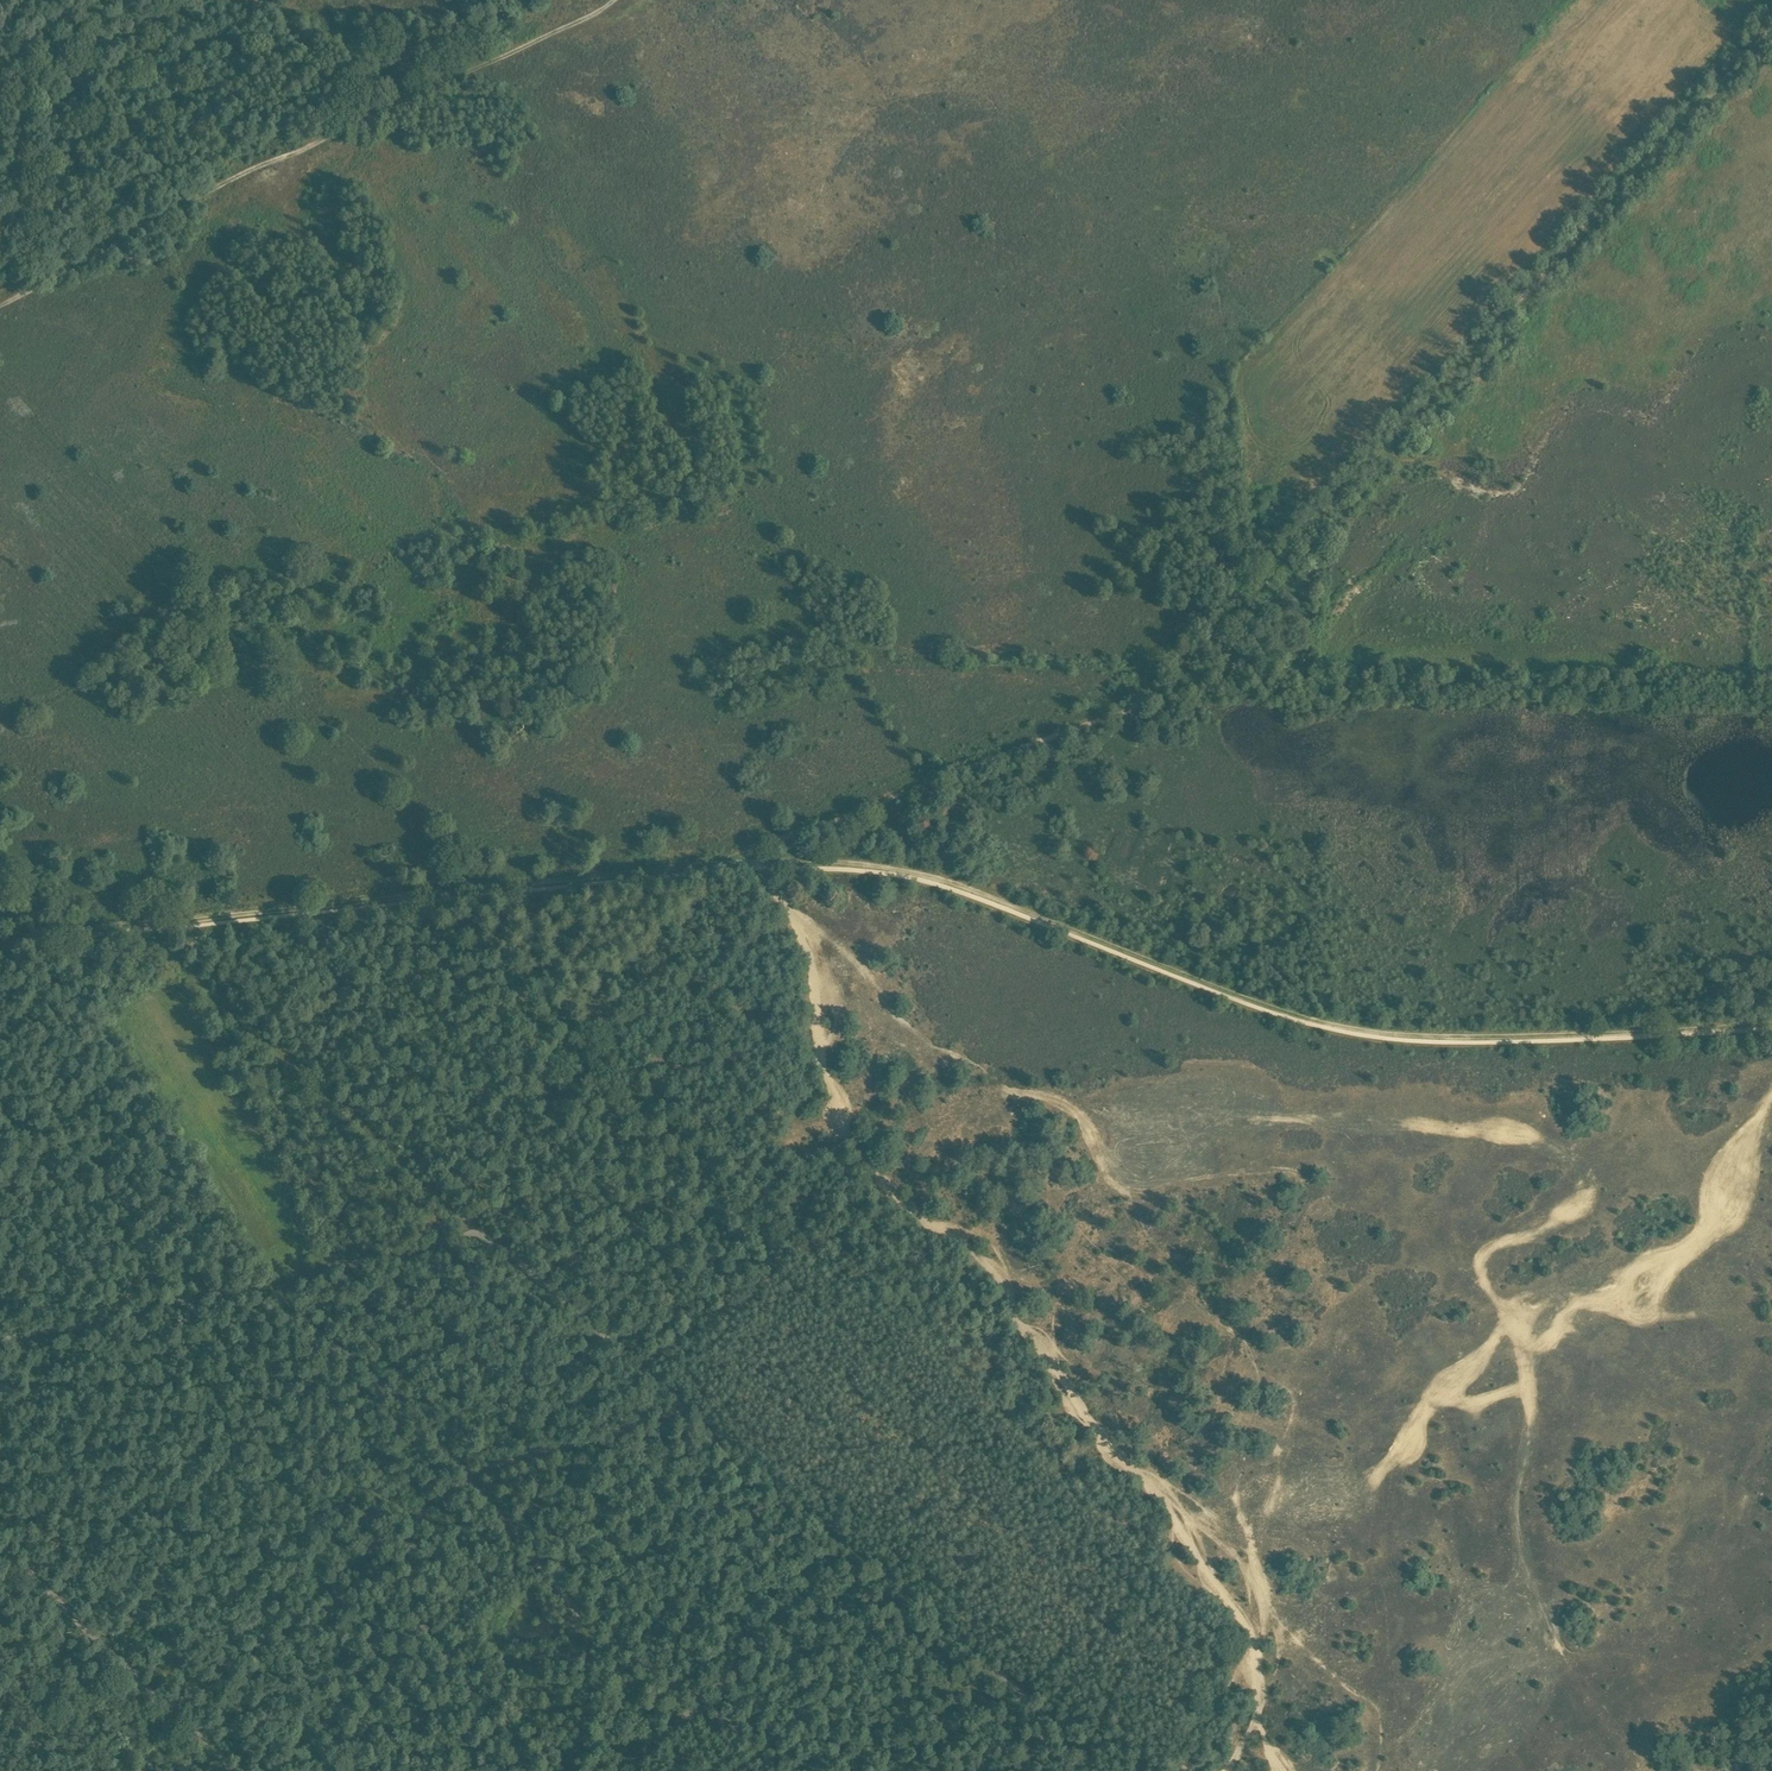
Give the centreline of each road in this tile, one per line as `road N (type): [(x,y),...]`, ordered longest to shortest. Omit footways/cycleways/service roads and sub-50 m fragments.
road 1 (track): [(1771,1024),(1522,1035),(1351,1021),(886,858),(534,878),(0,950)]
road 2 (track): [(158,930),(171,954),(1019,1684),(1032,1701),(1049,1770)]
road 3 (track): [(1184,675),(1771,30)]
road 4 (track): [(616,0),(251,174),(0,309)]
road 5 (track): [(168,1713),(470,1481),(692,1407)]
road 6 (track): [(742,861),(933,779),(1163,697),(1184,675)]
road 7 (track): [(225,1770),(0,1545)]
road 8 (track): [(269,1285),(0,1341)]

